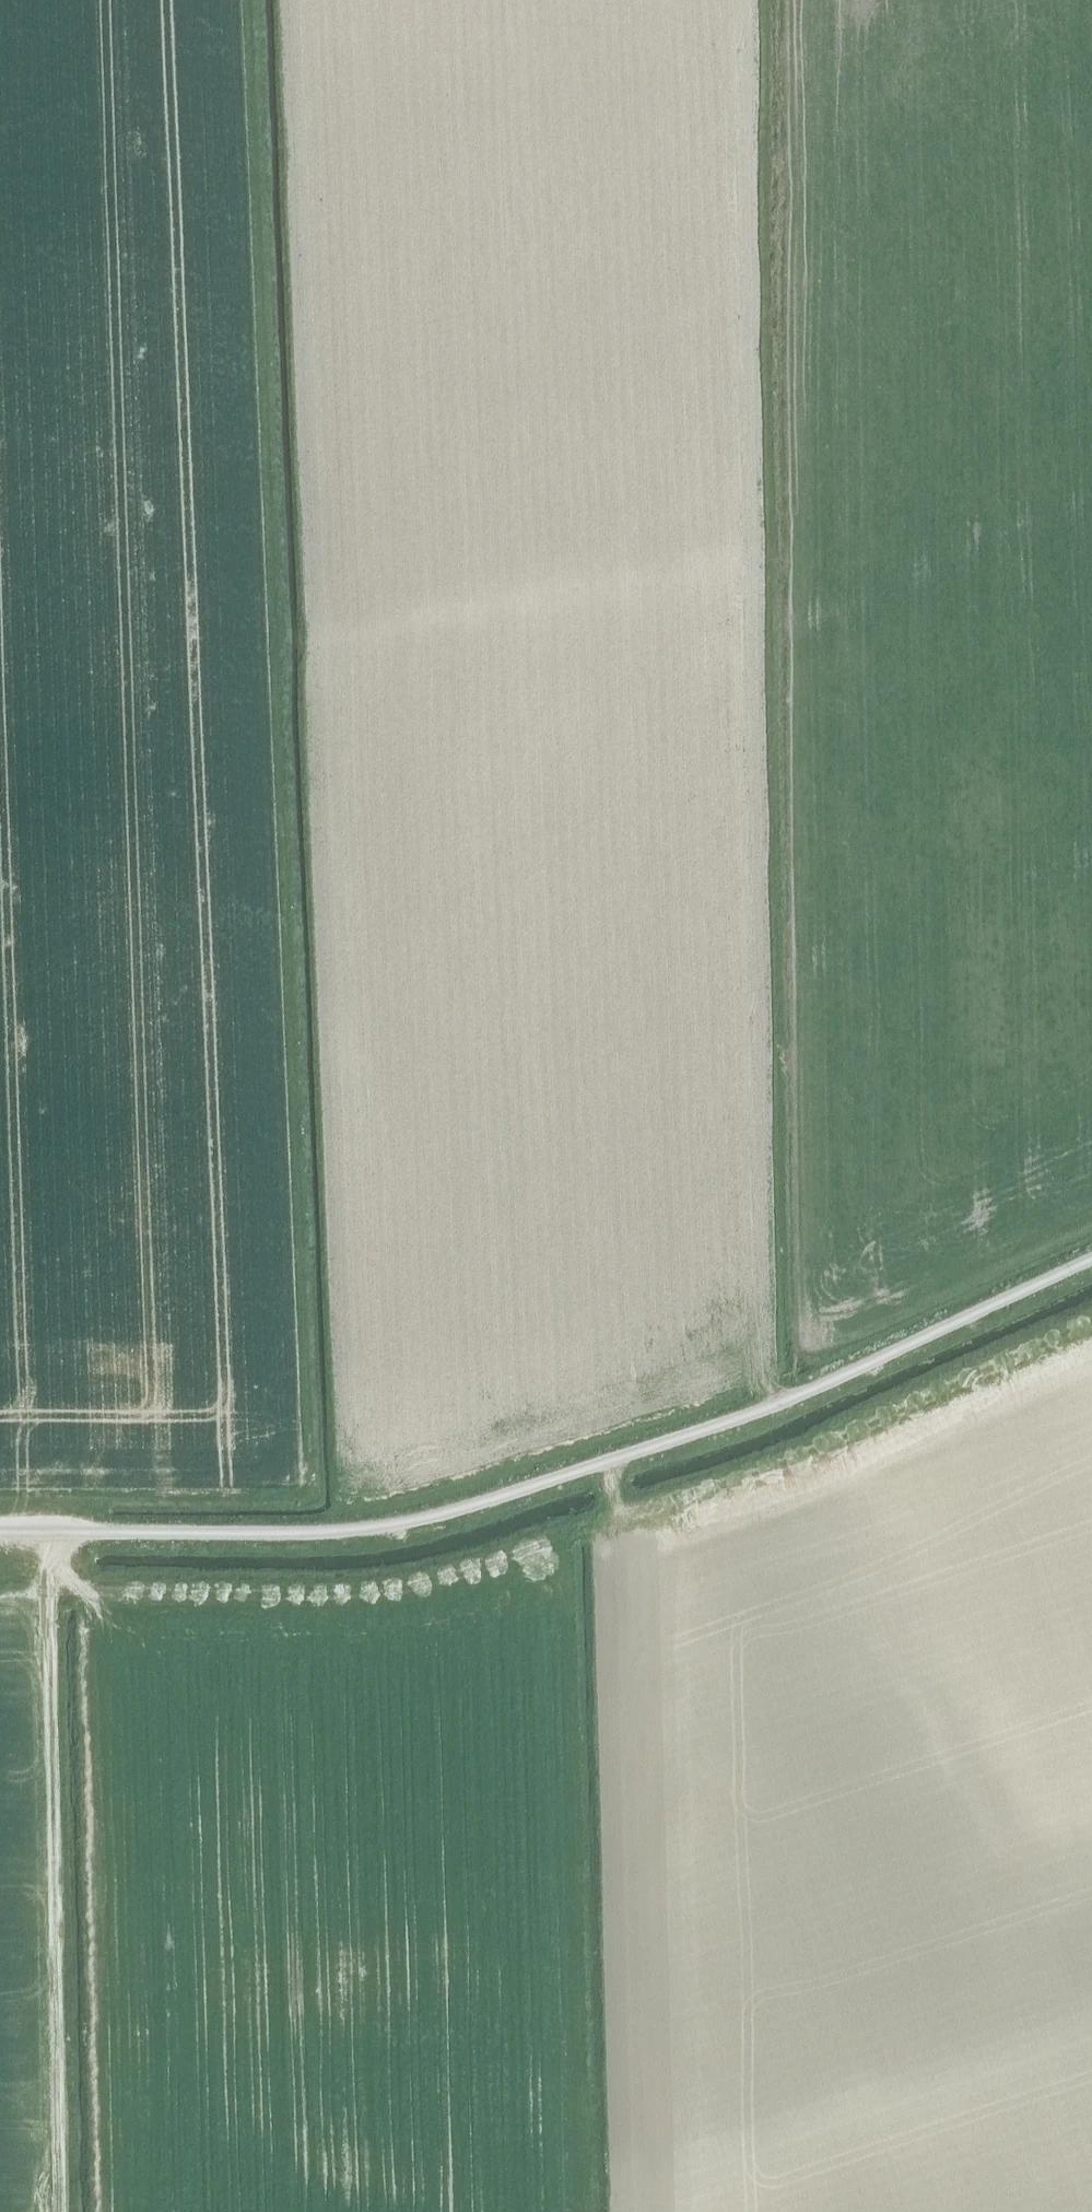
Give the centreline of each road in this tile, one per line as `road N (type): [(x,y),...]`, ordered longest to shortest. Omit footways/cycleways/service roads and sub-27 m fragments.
road 1 (unclassified): [(1091,1260),(762,1411),(438,1515),(323,1533),(0,1533)]

